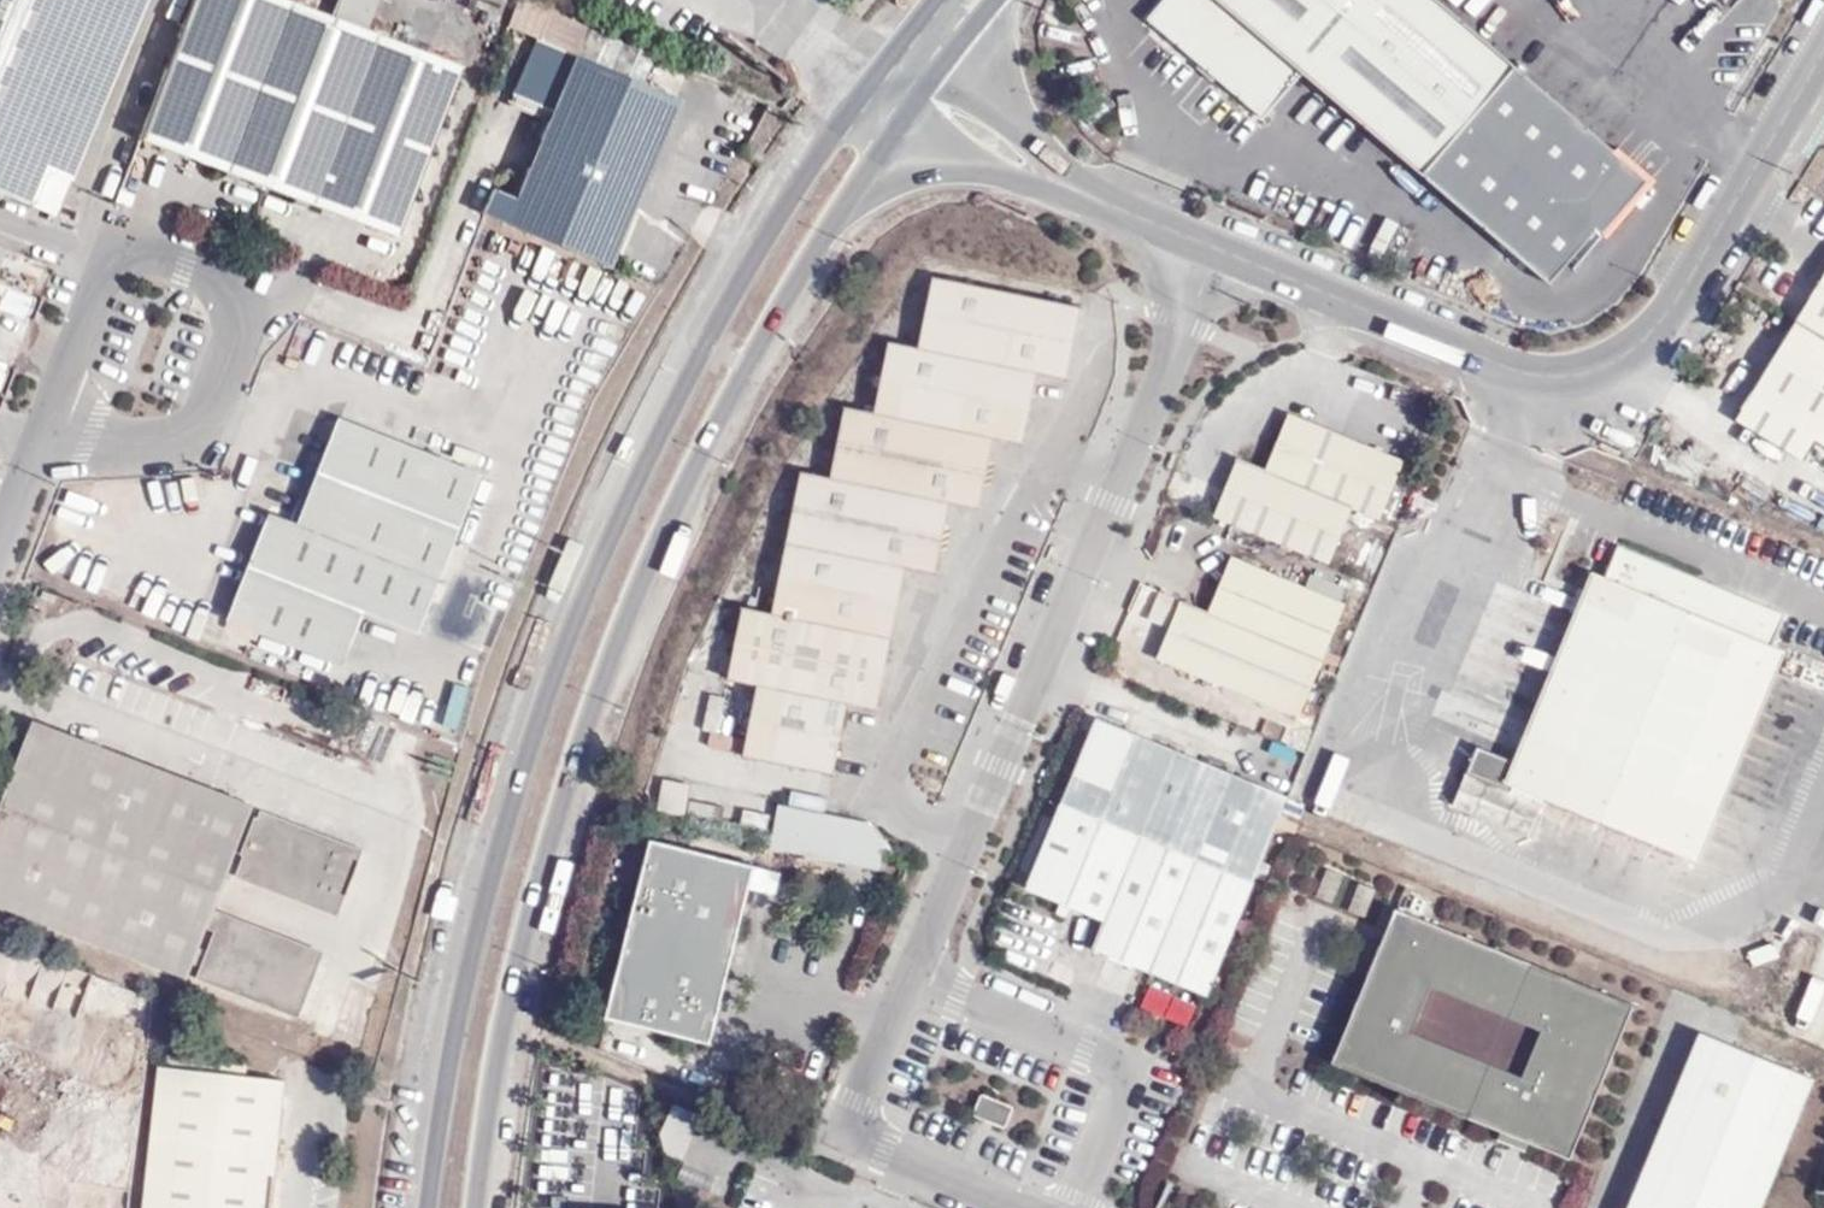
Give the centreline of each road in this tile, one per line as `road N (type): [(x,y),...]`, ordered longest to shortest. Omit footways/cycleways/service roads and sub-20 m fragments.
road 1 (secondary): [(868,83),(815,157),(657,437),(558,666),(482,912),(428,1207)]
road 2 (secondary): [(478,1207),(502,1035),(527,927),(598,694),(747,364),(895,132)]
road 3 (unclassified): [(1221,252),(1491,360),(1567,375),(1602,371),(1638,349),(1669,310),(1823,50)]
road 4 (residential): [(1221,252),(914,977)]
road 5 (residential): [(914,977),(1131,1070),(1078,1207)]
road 6 (residential): [(914,977),(851,1137),(1031,1207)]
road 7 (residential): [(110,243),(0,540)]
road 8 (unclassified): [(895,132),(934,158),(1082,190)]
road 9 (unclassified): [(1082,190),(951,48)]
road 10 (unclassified): [(1082,190),(1221,252)]

